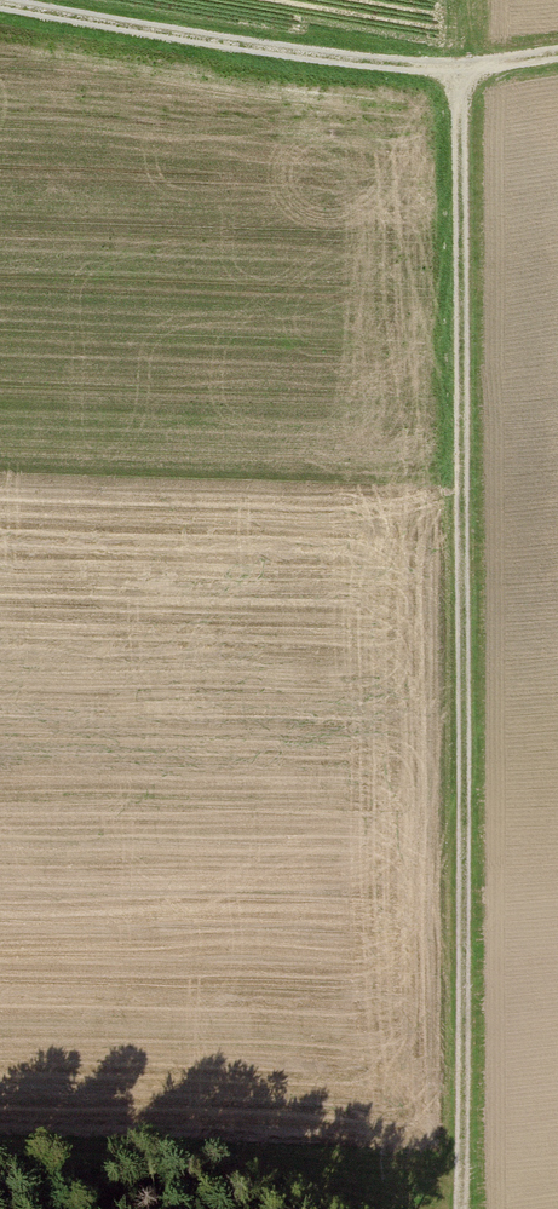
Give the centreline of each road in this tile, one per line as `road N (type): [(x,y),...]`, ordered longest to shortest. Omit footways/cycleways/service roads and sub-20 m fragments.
road 1 (track): [(463,1208),(459,70)]
road 2 (track): [(557,56),(459,70),(354,64),(0,2)]
road 3 (track): [(298,1208),(202,1171),(0,1156)]

